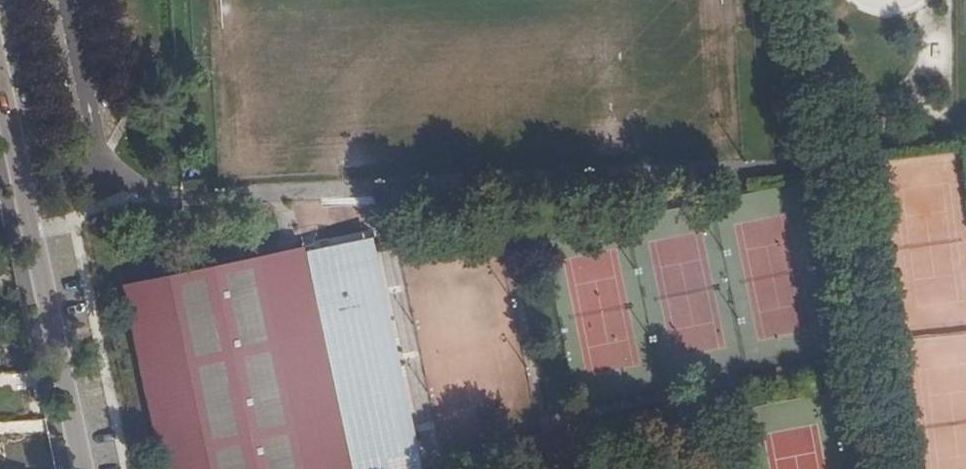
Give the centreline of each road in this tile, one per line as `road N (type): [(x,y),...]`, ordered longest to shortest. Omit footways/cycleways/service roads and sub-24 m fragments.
road 1 (residential): [(82,468),(0,88)]

